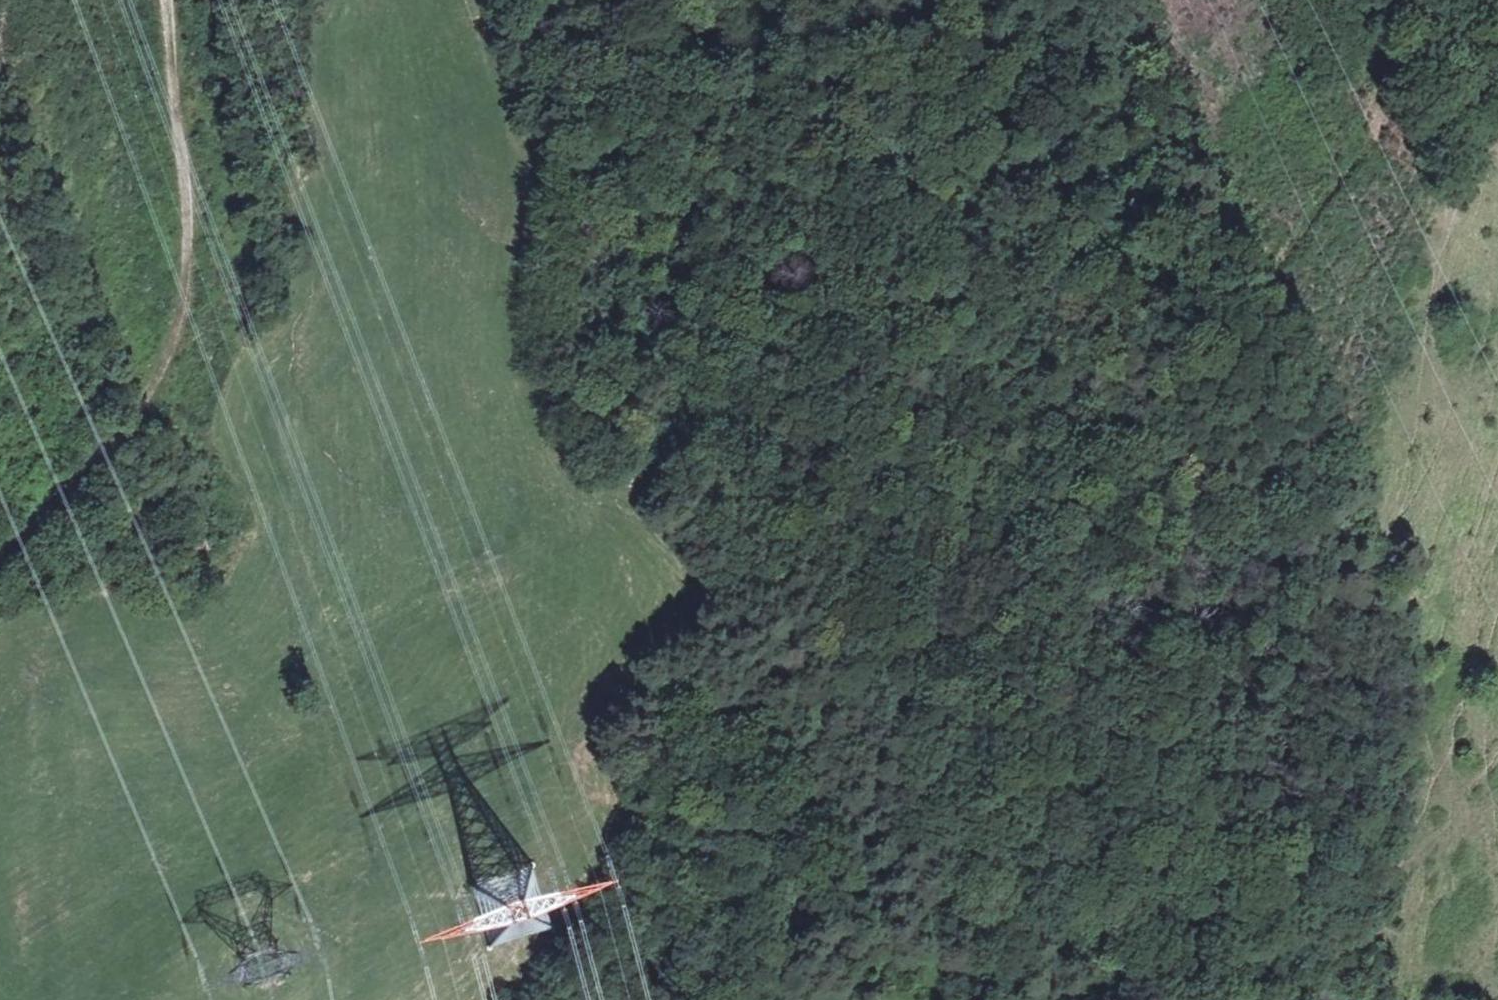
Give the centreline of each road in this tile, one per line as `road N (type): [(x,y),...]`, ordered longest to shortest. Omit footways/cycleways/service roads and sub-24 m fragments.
road 1 (track): [(0,557),(134,417),(179,315),(186,195),(164,0)]

